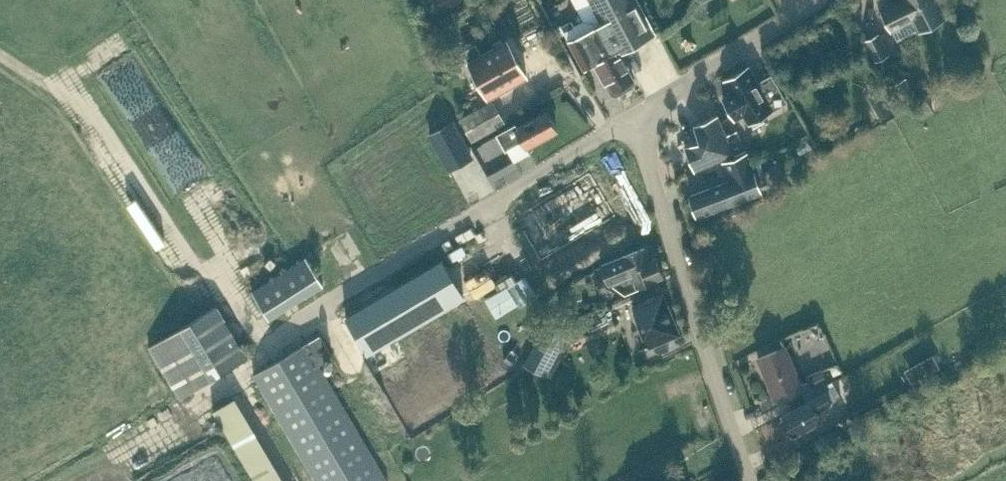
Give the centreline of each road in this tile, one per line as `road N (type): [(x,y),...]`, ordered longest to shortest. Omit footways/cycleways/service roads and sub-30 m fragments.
road 1 (tertiary): [(754,480),(631,117),(819,0)]
road 2 (track): [(255,348),(234,308),(60,91),(0,55)]
road 3 (track): [(69,480),(235,386)]

